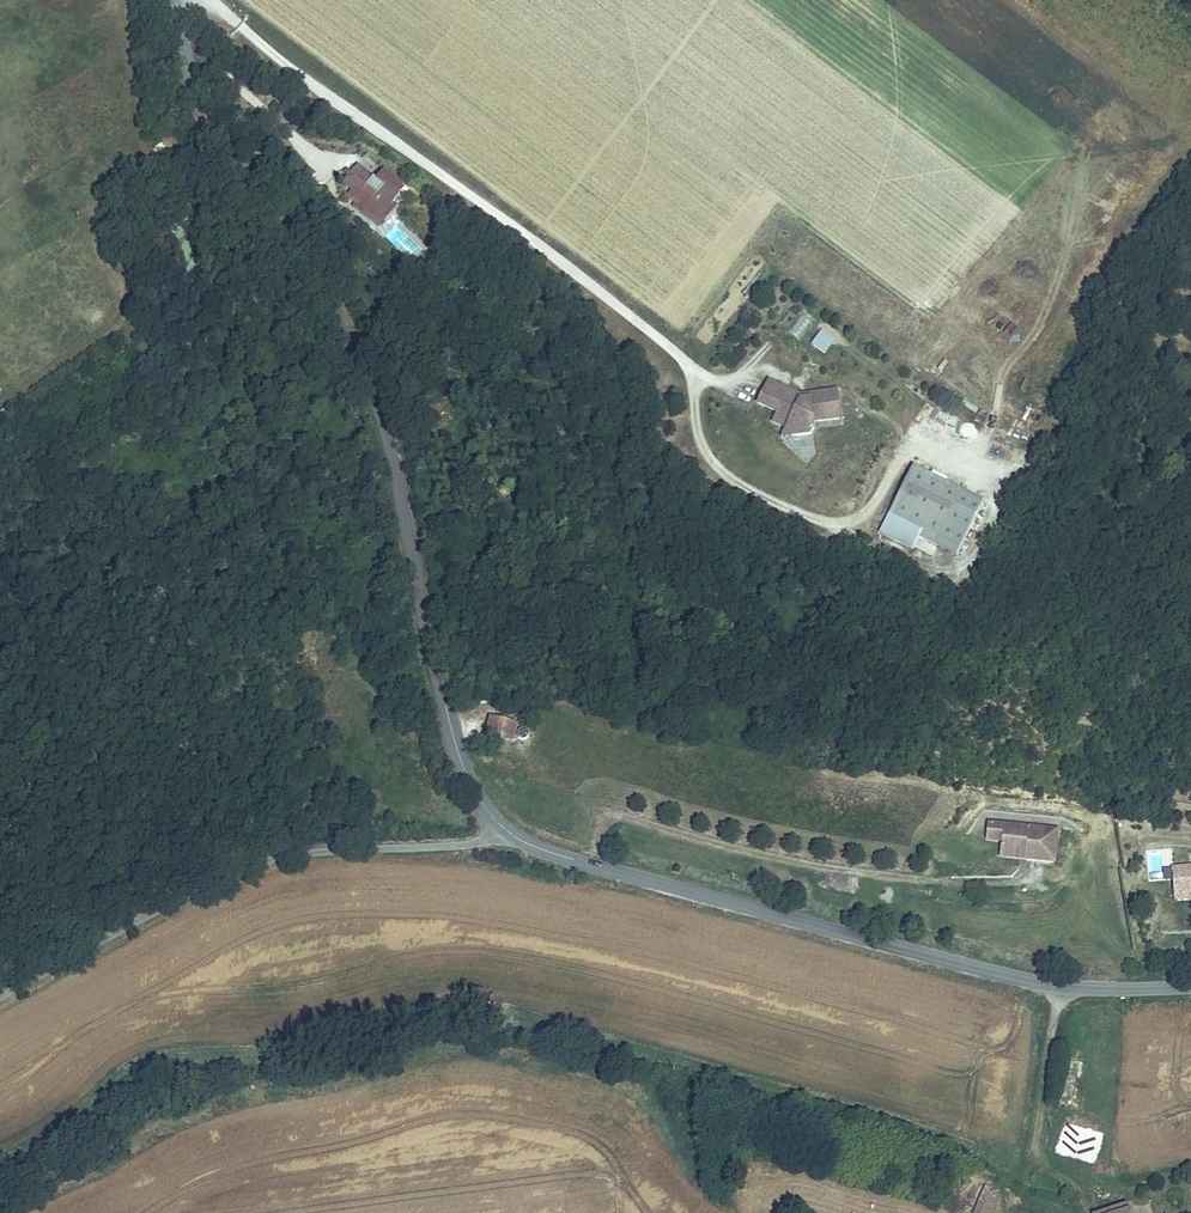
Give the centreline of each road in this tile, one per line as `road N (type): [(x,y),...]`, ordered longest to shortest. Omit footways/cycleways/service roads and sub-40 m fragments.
road 1 (unclassified): [(173,0),(207,128),(358,352),(402,496),(447,721),(472,786),(507,830)]
road 2 (unclassified): [(507,830),(590,865),(969,967),(1060,986),(1190,987)]
road 3 (unclassified): [(507,830),(470,844),(264,862),(194,889),(0,997)]

